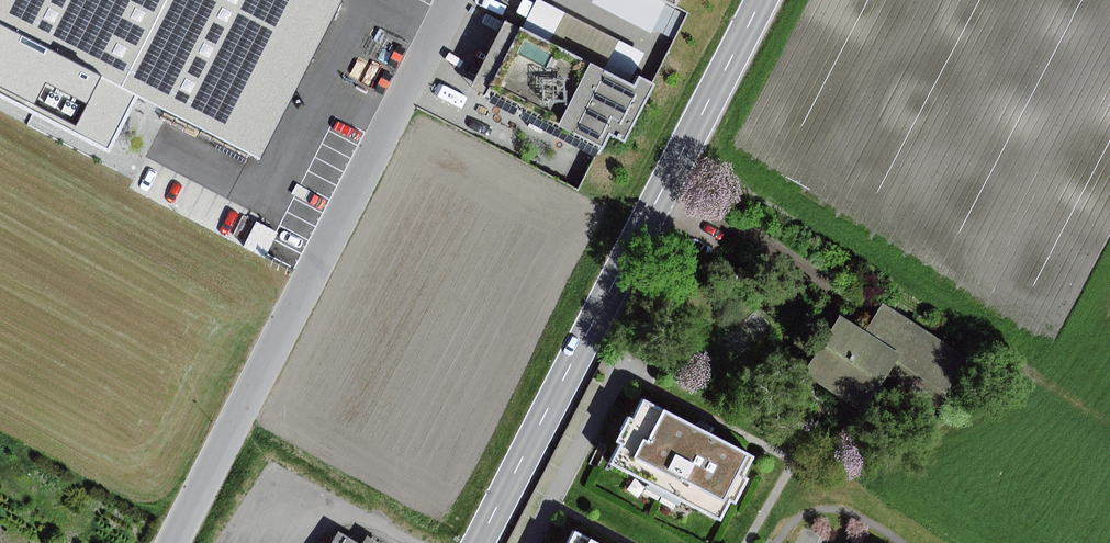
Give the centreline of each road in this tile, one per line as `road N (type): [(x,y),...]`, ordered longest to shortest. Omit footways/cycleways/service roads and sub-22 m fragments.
road 1 (primary): [(479,542),(762,0)]
road 2 (unclassified): [(173,542),(454,0)]

